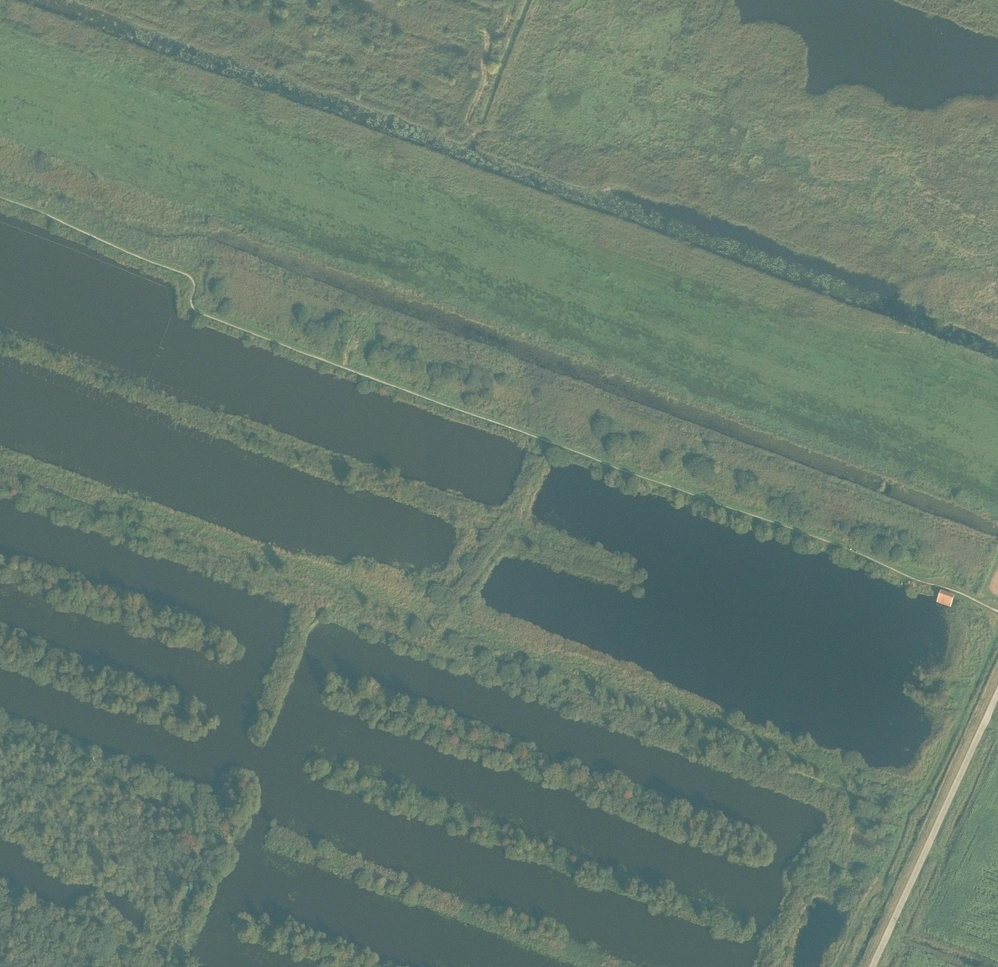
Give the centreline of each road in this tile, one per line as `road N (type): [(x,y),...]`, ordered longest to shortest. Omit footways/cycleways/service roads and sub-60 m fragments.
road 1 (unclassified): [(873,966),(997,693)]

